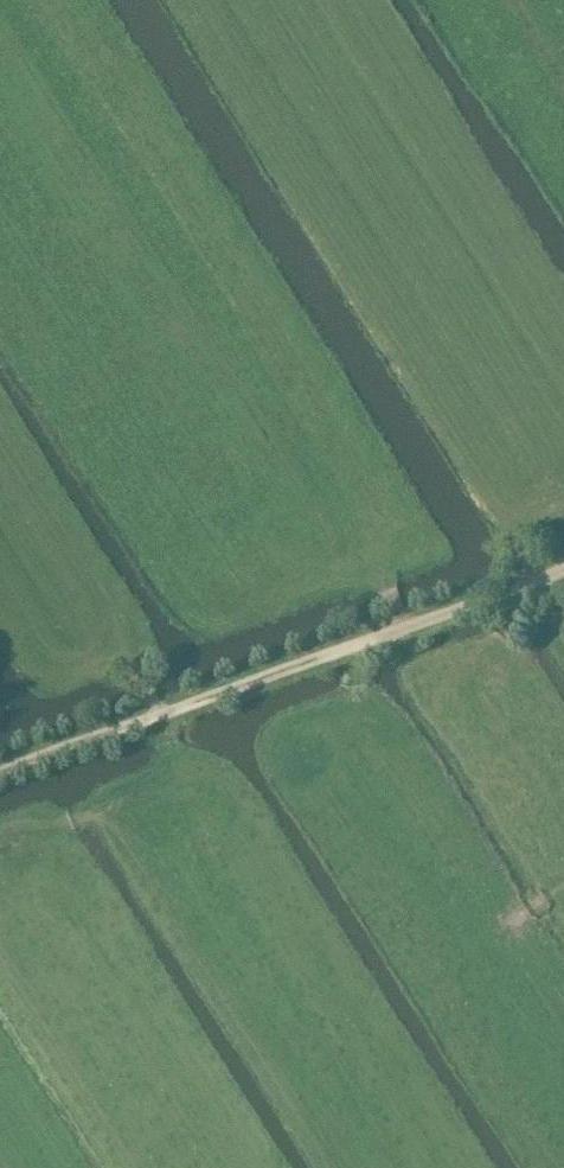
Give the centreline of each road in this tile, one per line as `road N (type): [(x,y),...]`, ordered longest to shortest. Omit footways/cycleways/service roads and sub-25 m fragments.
road 1 (track): [(0,777),(563,572)]
road 2 (track): [(197,796),(161,714),(100,614)]

